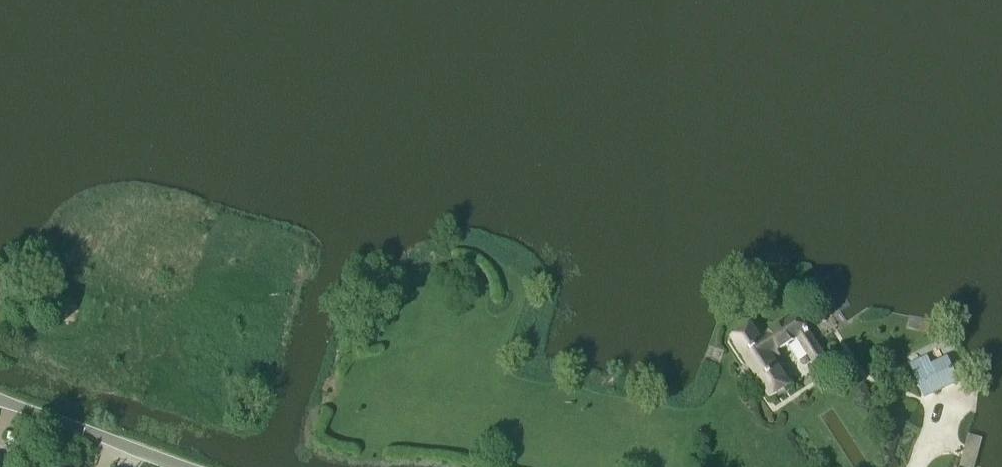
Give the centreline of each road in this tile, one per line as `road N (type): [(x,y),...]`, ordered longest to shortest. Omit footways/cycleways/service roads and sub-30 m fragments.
road 1 (residential): [(0,398),(180,466)]

